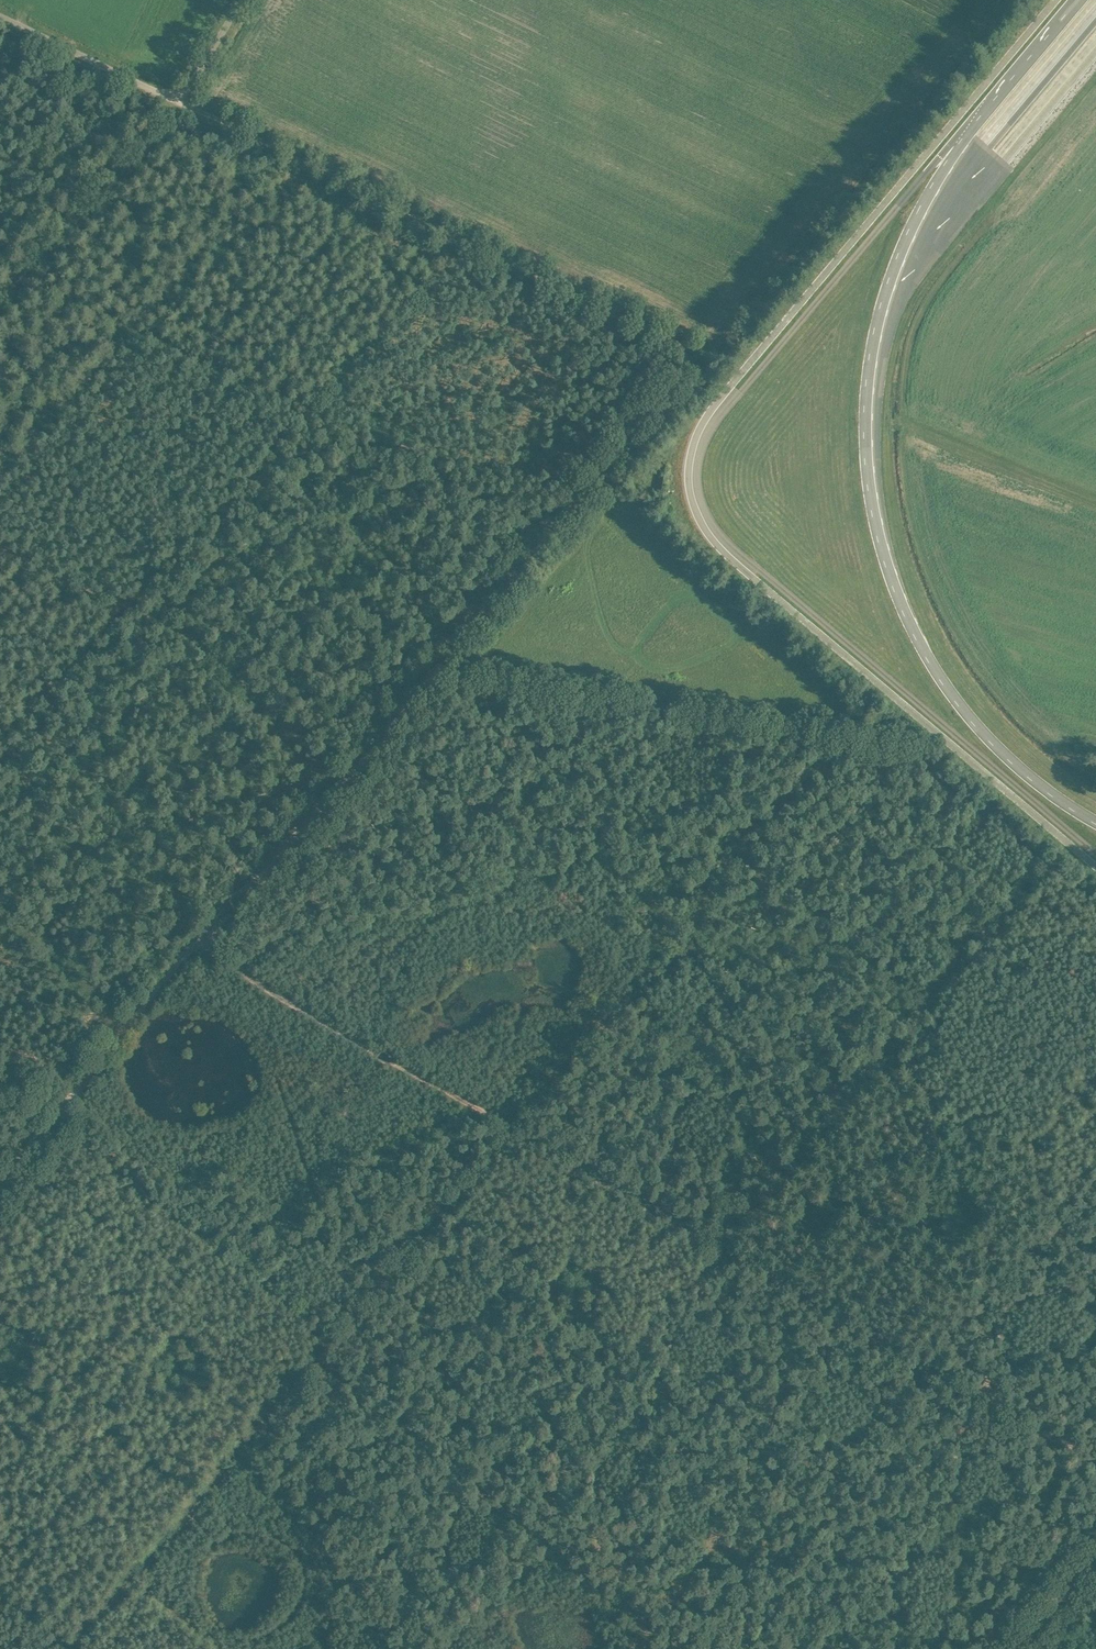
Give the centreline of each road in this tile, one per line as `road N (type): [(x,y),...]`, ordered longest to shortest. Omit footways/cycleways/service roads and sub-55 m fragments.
road 1 (track): [(15,280),(538,535)]
road 2 (unclassified): [(700,351),(181,99)]
road 3 (track): [(538,535),(195,946)]
road 4 (track): [(700,351),(538,535)]
road 5 (track): [(195,946),(55,1111)]
road 6 (unclassified): [(181,99),(0,12)]

